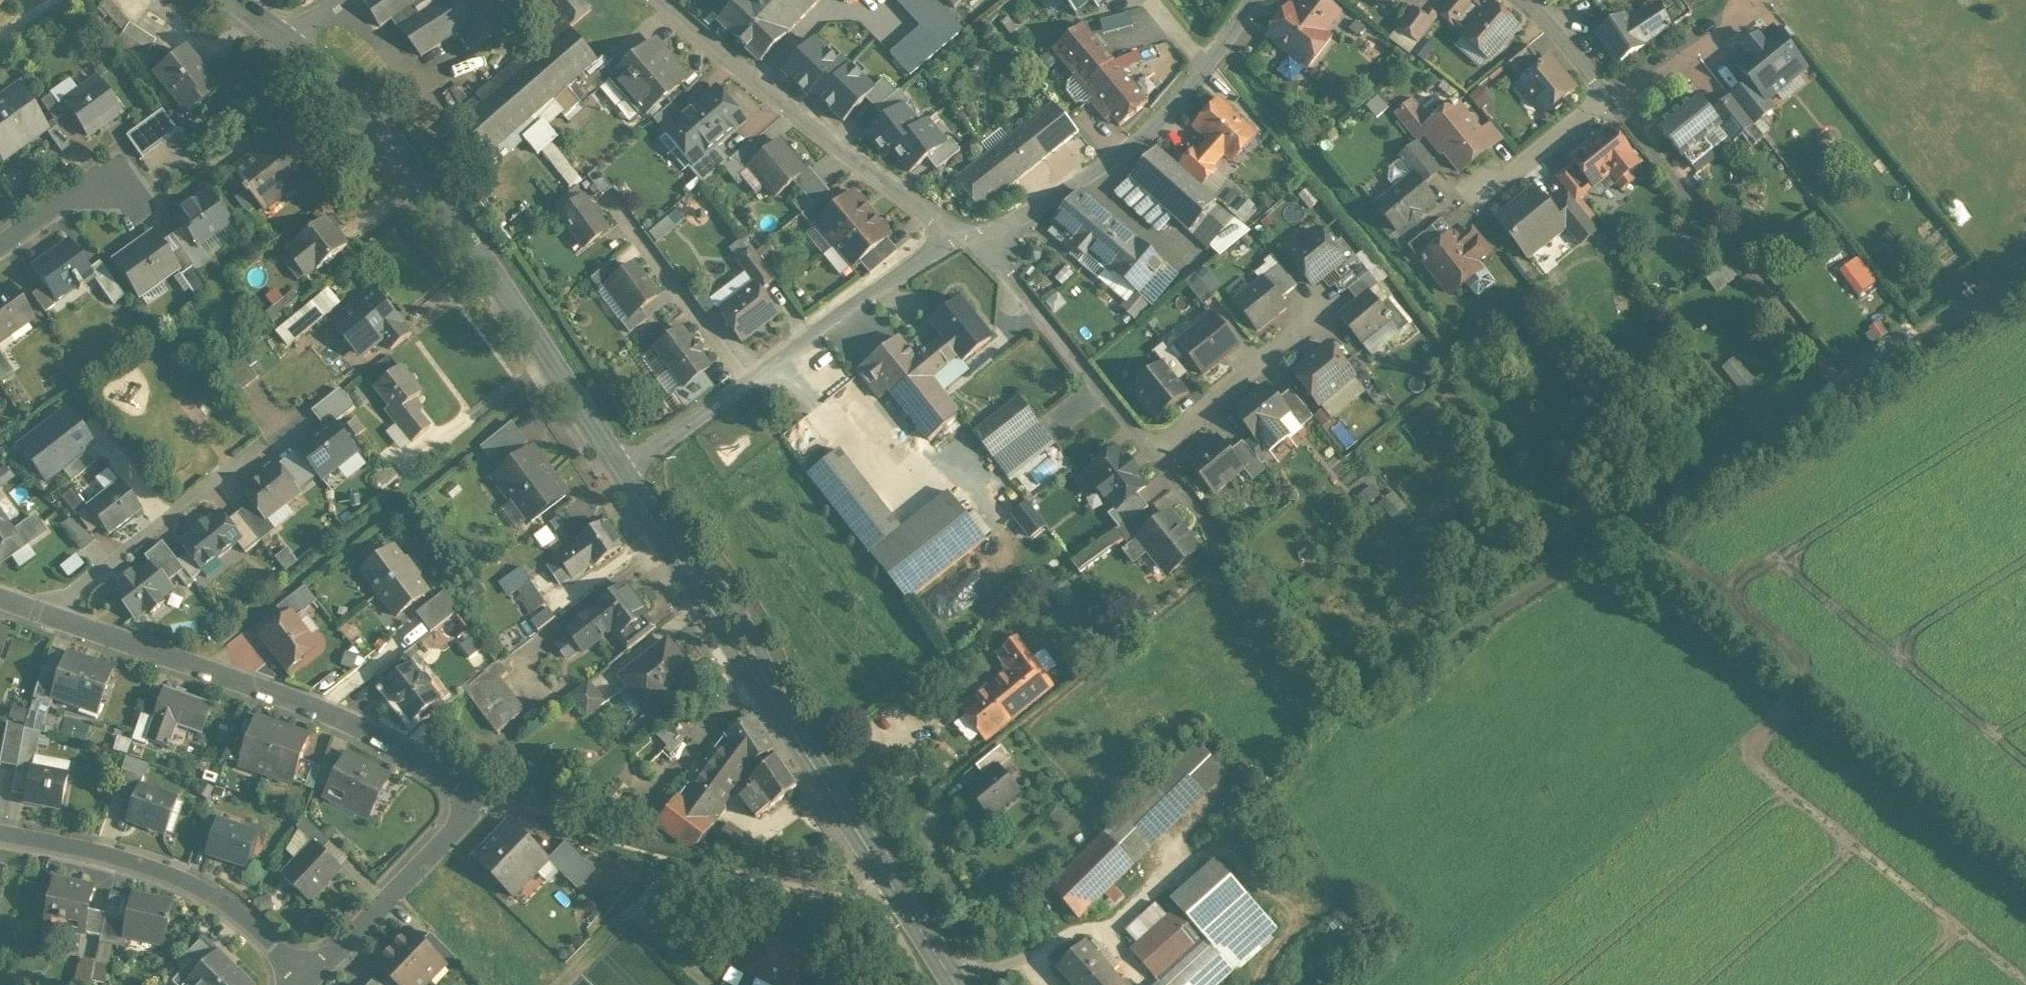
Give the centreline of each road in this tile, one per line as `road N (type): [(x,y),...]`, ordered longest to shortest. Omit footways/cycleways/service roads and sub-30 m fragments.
road 1 (track): [(2025,277),(1366,694)]
road 2 (secondary): [(960,984),(622,469)]
road 3 (unclassified): [(1366,694),(1346,690),(978,247)]
road 4 (secondary): [(622,469),(447,203),(344,89),(285,39)]
road 5 (residential): [(483,792),(334,715),(0,595)]
road 6 (unclassified): [(963,234),(622,469)]
road 7 (residential): [(963,234),(661,0)]
road 8 (unclassified): [(1610,100),(1854,388)]
road 9 (unclassified): [(1252,0),(1148,132),(978,247)]
road 10 (residential): [(308,980),(220,896),(102,850),(0,830)]
road 11 (residential): [(483,792),(308,980)]
road 12 (track): [(680,861),(912,913)]
road 13 (unclassified): [(1767,0),(1610,100)]
road 14 (track): [(559,984),(680,861)]
road 15 (unclassified): [(1480,202),(1610,100)]
road 16 (residential): [(0,243),(55,203),(125,188)]
road 17 (unclassified): [(1521,0),(1610,100)]

